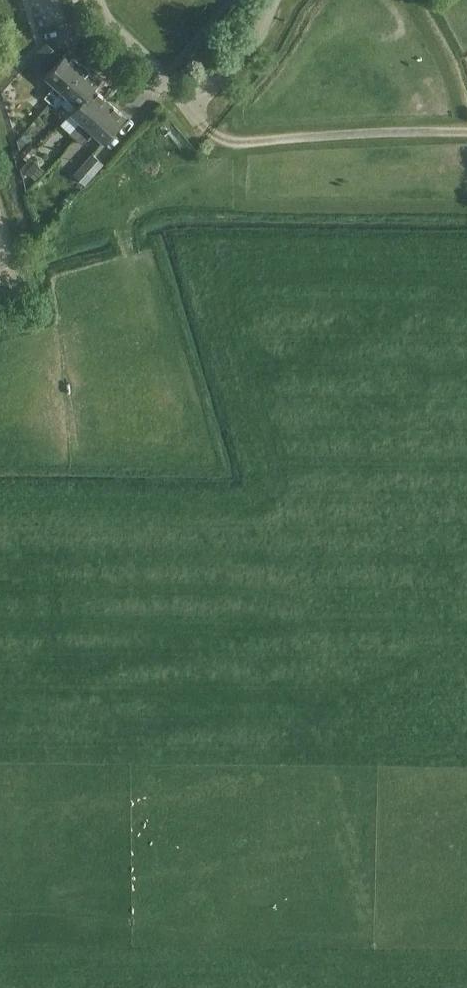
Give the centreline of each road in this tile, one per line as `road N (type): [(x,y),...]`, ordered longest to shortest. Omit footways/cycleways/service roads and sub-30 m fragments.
road 1 (residential): [(271,0),(258,35),(194,107),(105,22),(96,0)]

